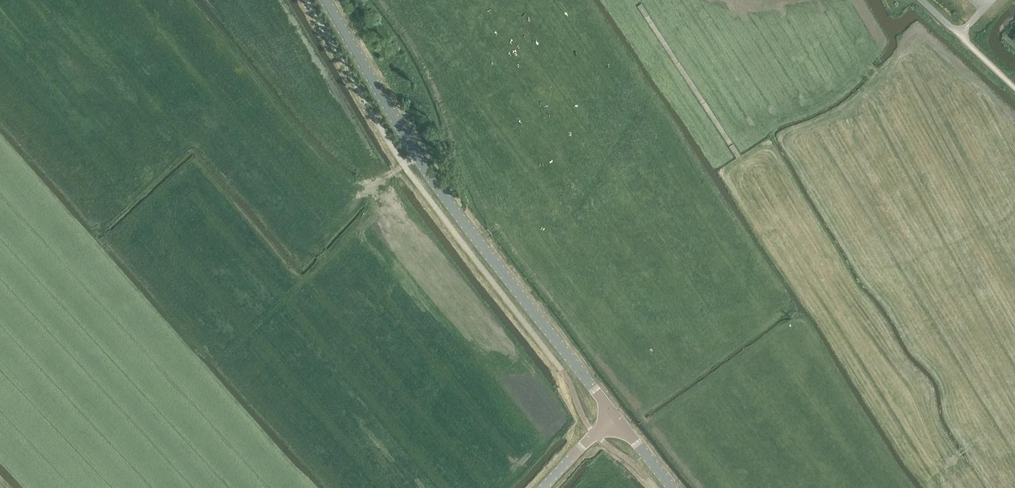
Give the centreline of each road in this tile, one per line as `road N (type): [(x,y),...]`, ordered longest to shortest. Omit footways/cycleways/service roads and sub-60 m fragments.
road 1 (tertiary): [(614,419),(416,157),(322,0)]

